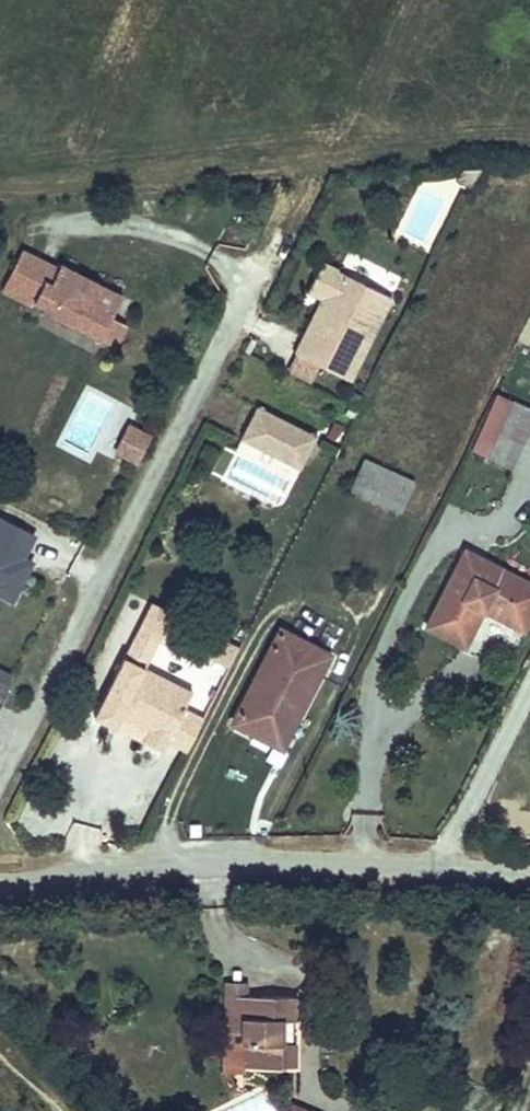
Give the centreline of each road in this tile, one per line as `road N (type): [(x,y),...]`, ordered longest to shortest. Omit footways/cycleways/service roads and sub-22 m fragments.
road 1 (residential): [(529,875),(344,867),(0,881)]

